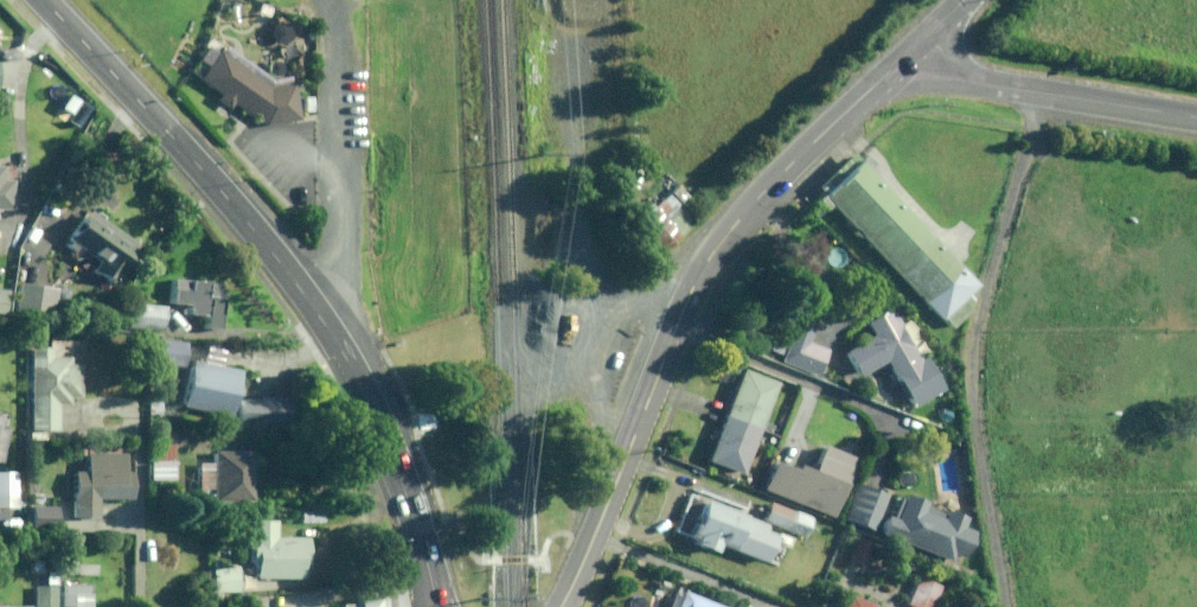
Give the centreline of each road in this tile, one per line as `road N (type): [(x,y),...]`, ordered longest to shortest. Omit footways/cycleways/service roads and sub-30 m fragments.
road 1 (secondary): [(435,606),(419,529),(389,448),(327,328),(261,236),(45,0)]
road 2 (tertiary): [(902,60),(749,199),(687,295),(561,606)]
road 3 (tertiary): [(1196,118),(918,74),(902,60)]

